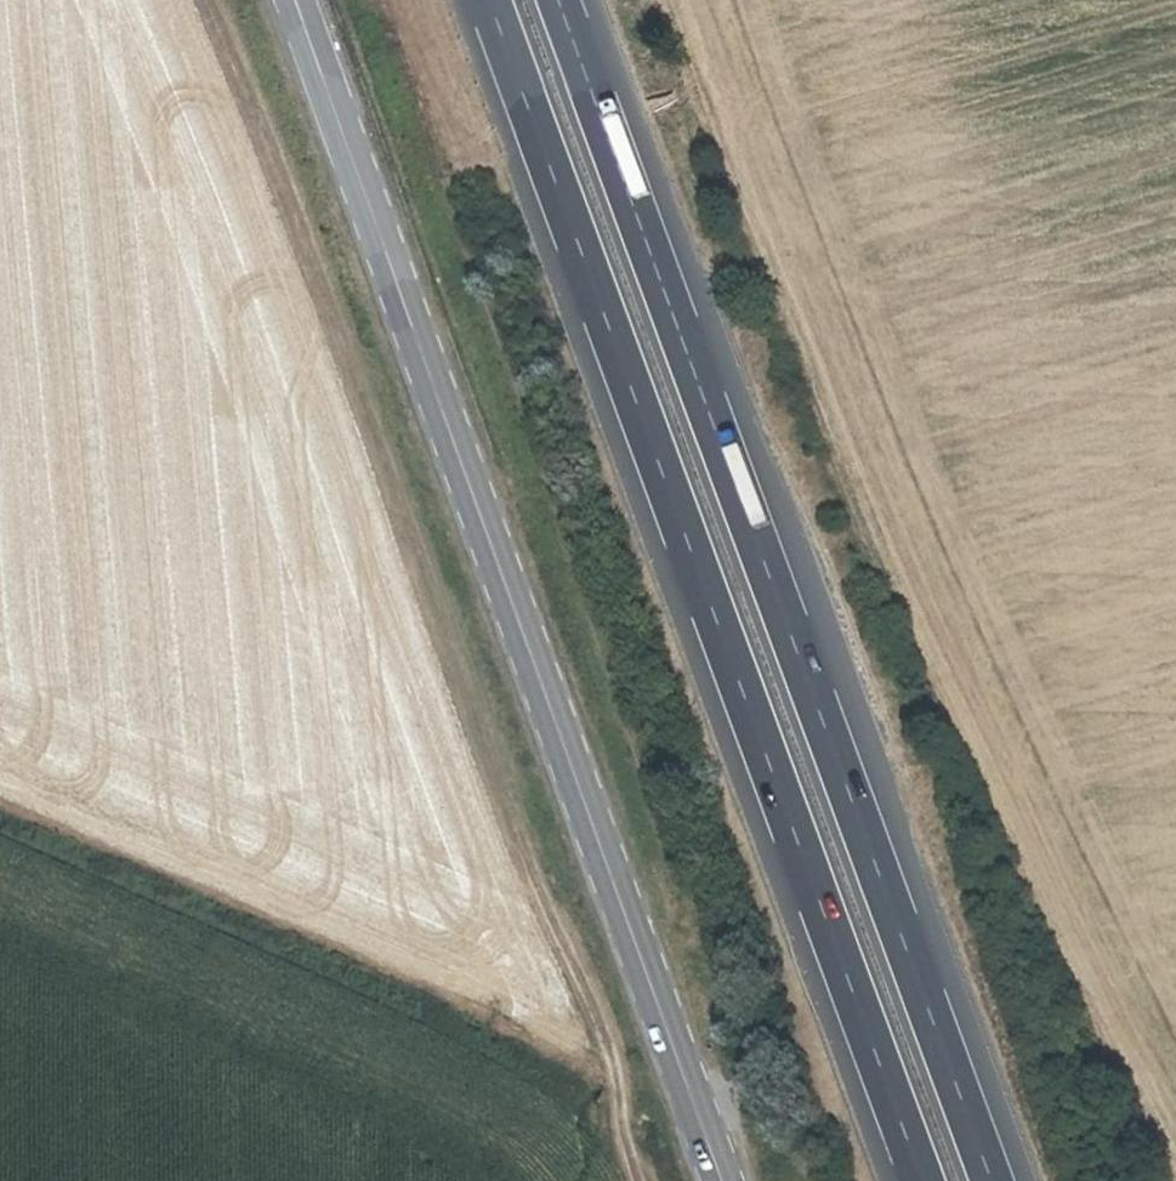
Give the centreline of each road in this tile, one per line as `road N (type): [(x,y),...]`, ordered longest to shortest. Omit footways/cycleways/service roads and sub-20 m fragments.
road 1 (track): [(208,0),(376,402),(499,776),(618,1062),(639,1180)]
road 2 (motorway): [(488,0),(921,1180)]
road 3 (motorway): [(991,1180),(559,0)]
road 4 (primary): [(292,0),(722,1180)]

